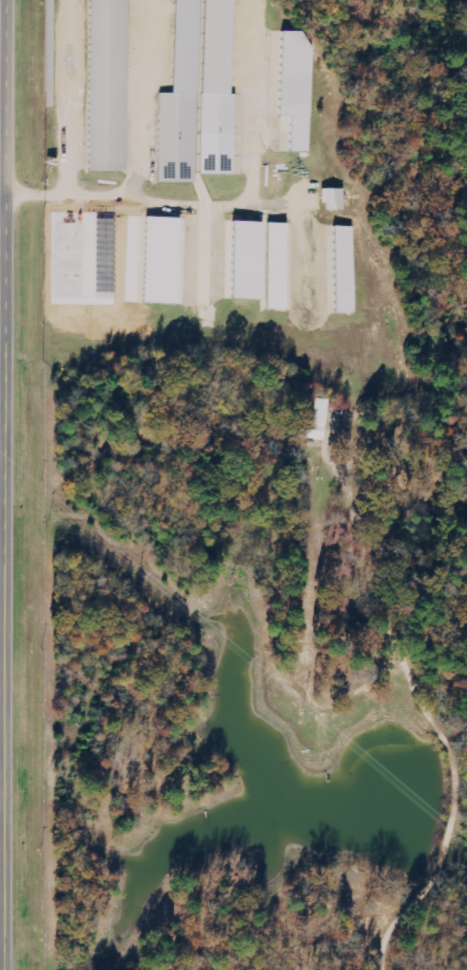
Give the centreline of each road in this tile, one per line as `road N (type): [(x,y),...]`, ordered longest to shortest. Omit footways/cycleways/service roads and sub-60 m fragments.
road 1 (tertiary): [(5,969),(11,0)]

